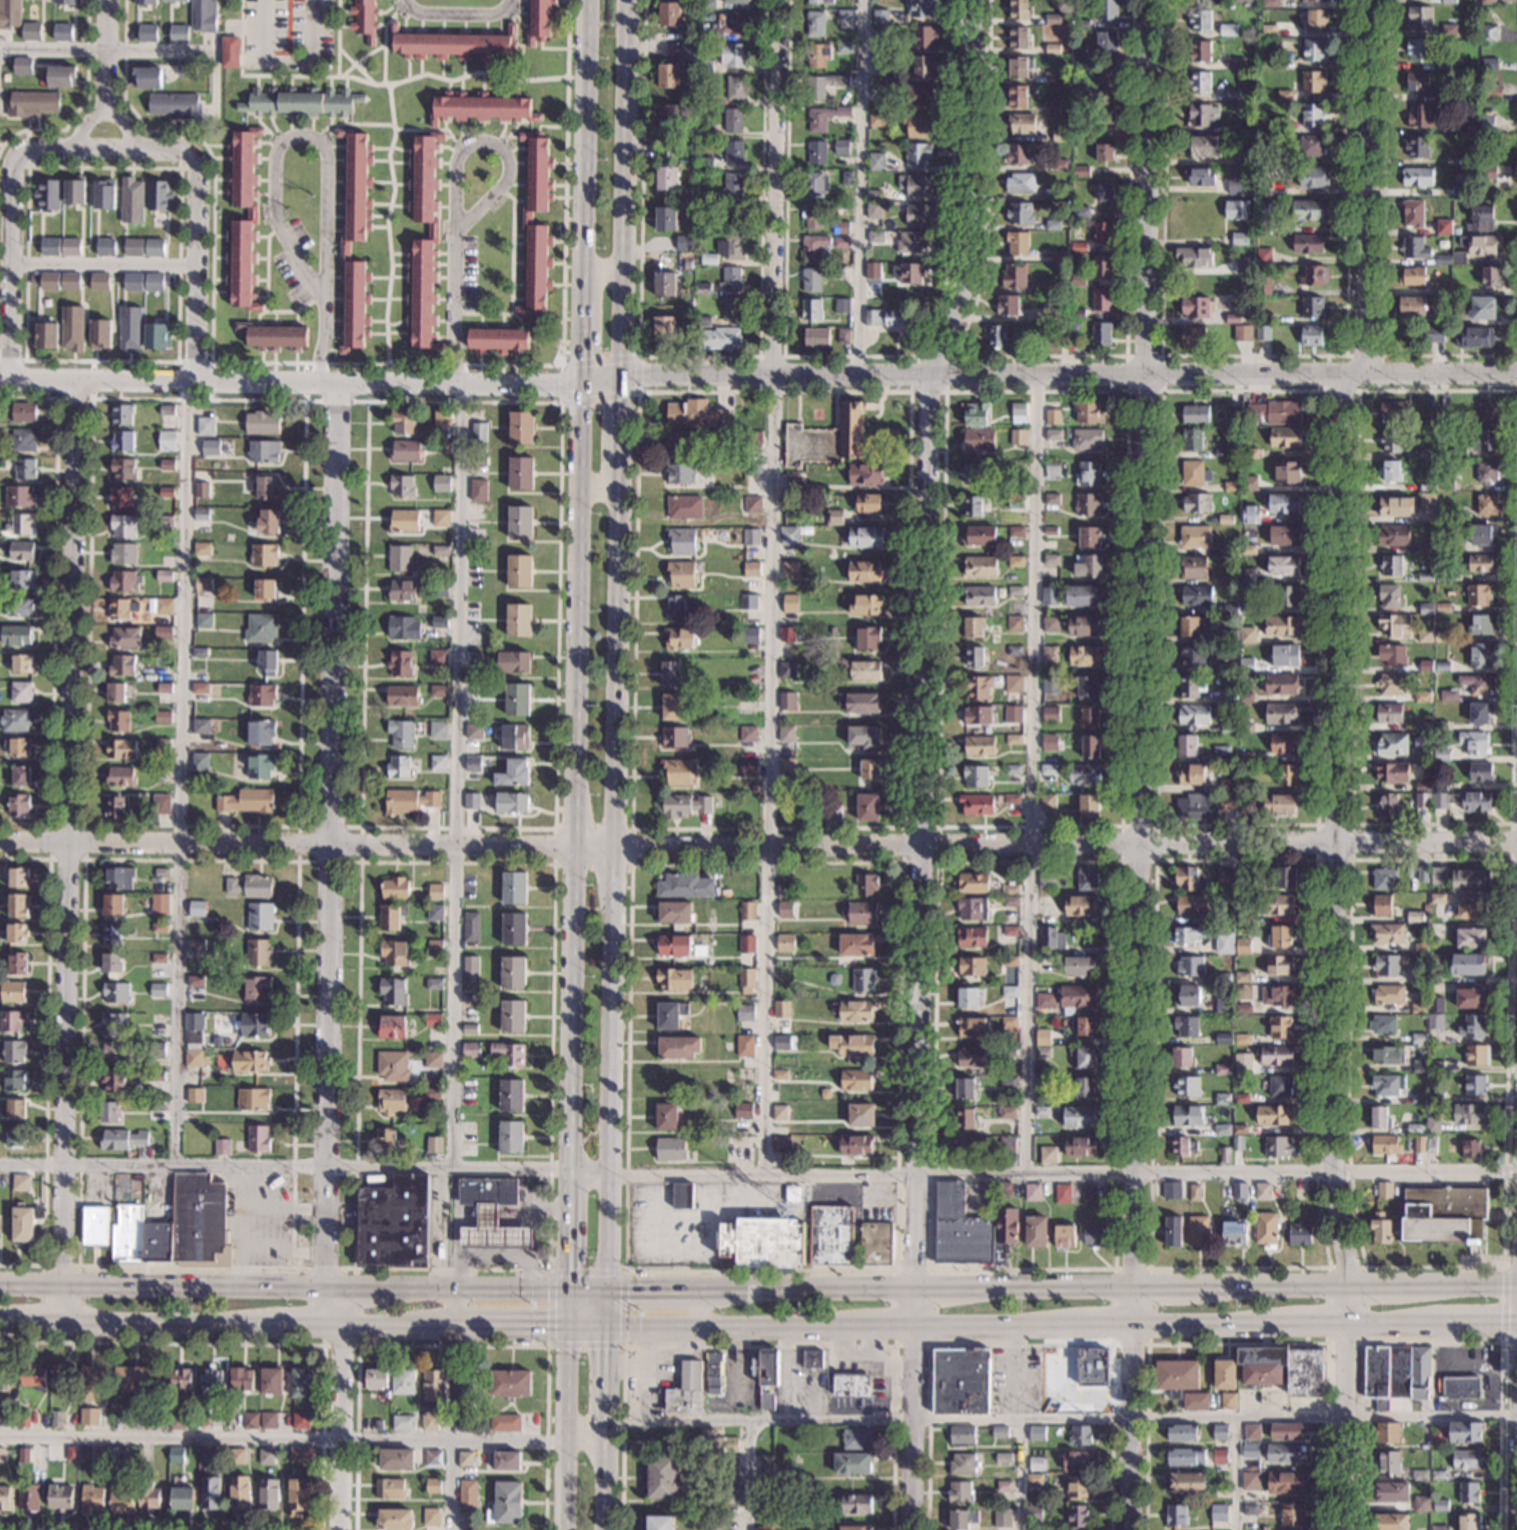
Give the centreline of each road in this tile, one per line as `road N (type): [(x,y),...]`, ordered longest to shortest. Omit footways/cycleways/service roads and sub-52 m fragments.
road 1 (residential): [(1516,841),(0,843)]
road 2 (residential): [(1131,1286),(1149,0)]
road 3 (residential): [(60,1322),(75,379)]
road 4 (residential): [(1343,376),(1331,1173),(1346,1282)]
road 5 (residential): [(1516,374),(622,379)]
road 6 (residential): [(324,1253),(336,382)]
road 7 (residential): [(921,846),(929,392),(959,301),(970,235),(970,0)]
road 8 (secondary): [(579,383),(566,1172)]
road 9 (secondary): [(607,1175),(620,459)]
road 10 (residential): [(579,383),(0,378)]
road 11 (primary): [(1131,1286),(688,1289)]
road 12 (residential): [(910,1287),(921,846)]
road 13 (residential): [(326,308),(327,158),(318,141),(297,136),(280,148),(275,220),(326,308)]
road 14 (secondary): [(622,379),(628,0)]
road 15 (residential): [(1370,376),(1372,0)]
road 16 (residential): [(770,375),(779,0)]
road 17 (primary): [(324,1283),(0,1284)]
road 18 (secondary): [(587,0),(581,259)]
road 19 (residential): [(1346,1282),(1343,1529)]
road 20 (residential): [(1127,1529),(1131,1286)]
road 21 (residential): [(908,1529),(910,1287)]
road 22 (primary): [(565,1288),(324,1283)]
road 23 (residential): [(484,205),(508,161),(498,141),(475,139),(454,160),(454,234),(484,205)]
road 24 (secondary): [(602,1529),(606,1289)]
road 25 (primary): [(606,1323),(842,1324)]
road 26 (residential): [(17,157),(9,379)]
road 27 (residential): [(198,380),(198,164)]
road 28 (secondary): [(566,1323),(563,1529)]
road 29 (residential): [(338,1529),(338,1324)]
road 30 (primary): [(60,1322),(260,1323)]
road 31 (residential): [(198,164),(175,149),(40,149),(17,157)]
road 32 (primary): [(1346,1282),(1187,1285)]
road 33 (residential): [(450,382),(454,234)]
road 34 (primary): [(911,1324),(1050,1323)]
road 35 (primary): [(1131,1322),(1262,1322)]
road 36 (secondary): [(581,259),(579,383)]
road 37 (primary): [(338,1324),(459,1323)]

